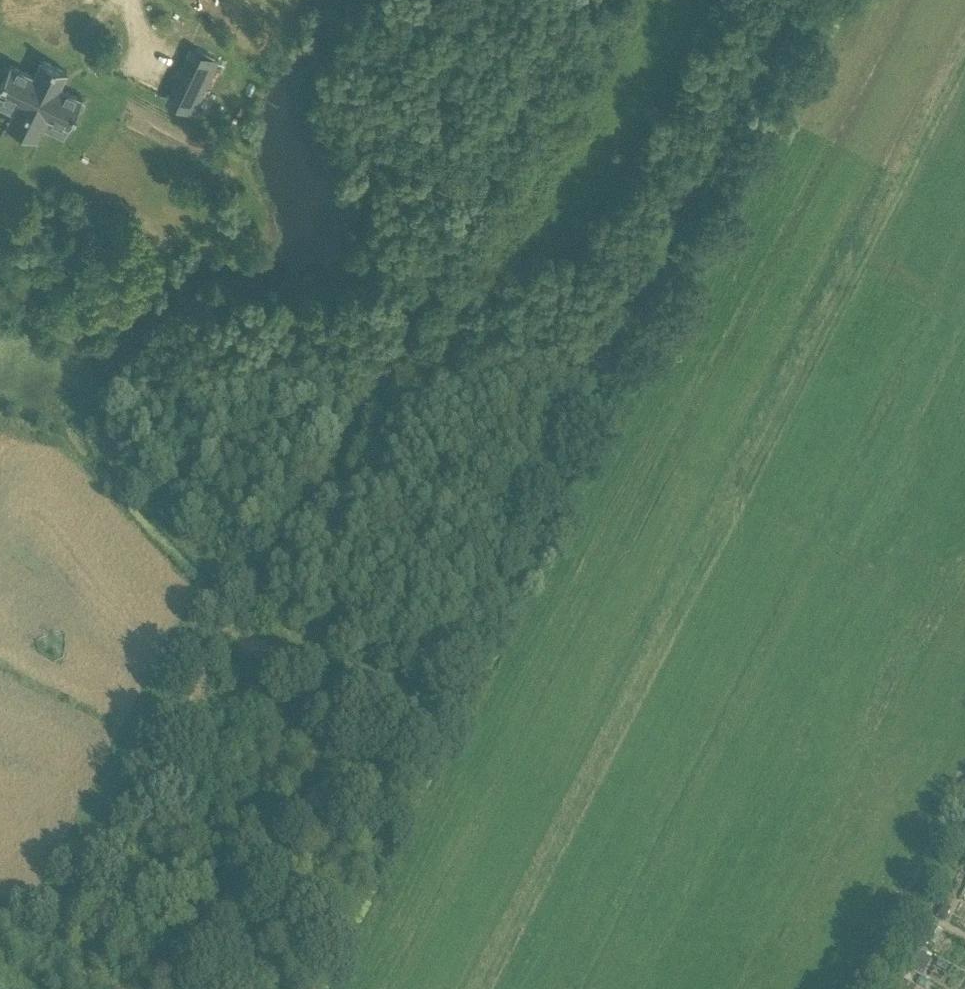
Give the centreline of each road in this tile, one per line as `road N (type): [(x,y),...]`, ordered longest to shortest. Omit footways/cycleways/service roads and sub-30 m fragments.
road 1 (track): [(91,83),(119,89),(133,77),(148,45),(131,16),(132,0)]

